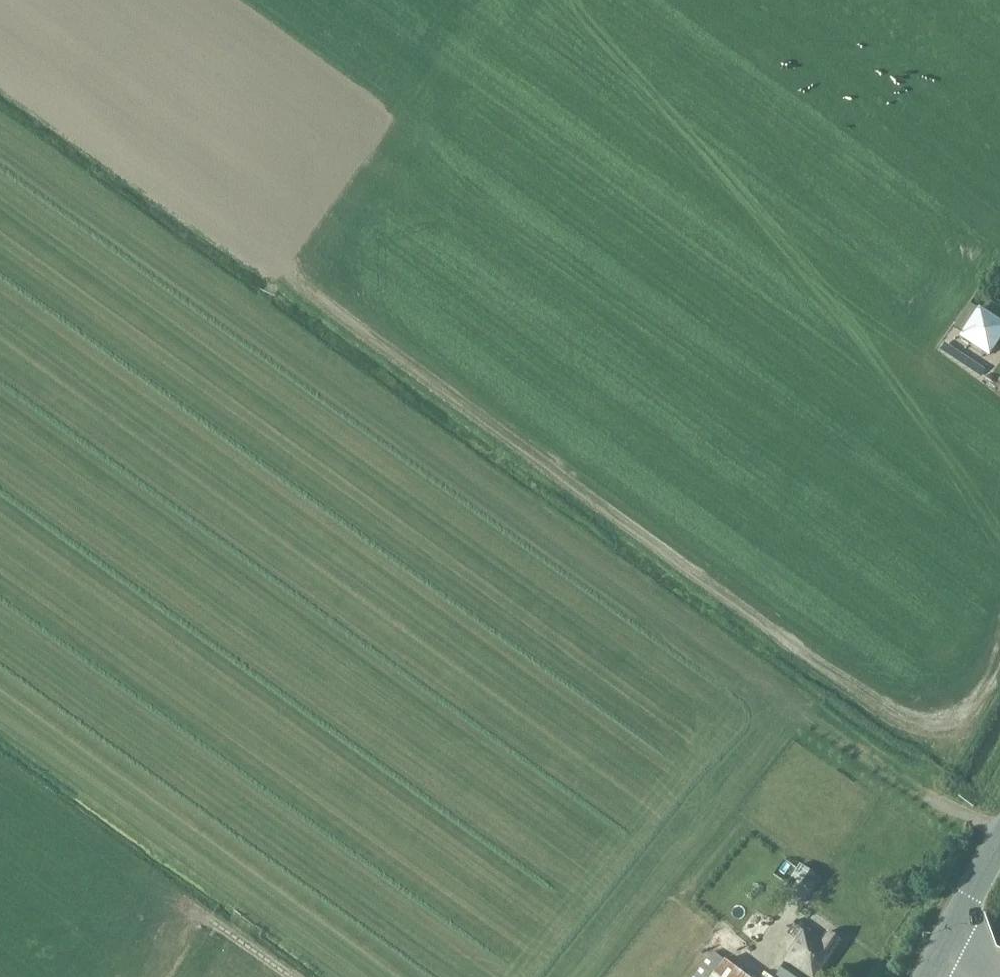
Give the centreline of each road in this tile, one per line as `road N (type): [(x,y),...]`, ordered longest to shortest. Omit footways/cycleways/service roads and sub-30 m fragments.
road 1 (tertiary): [(941,952),(999,847)]

